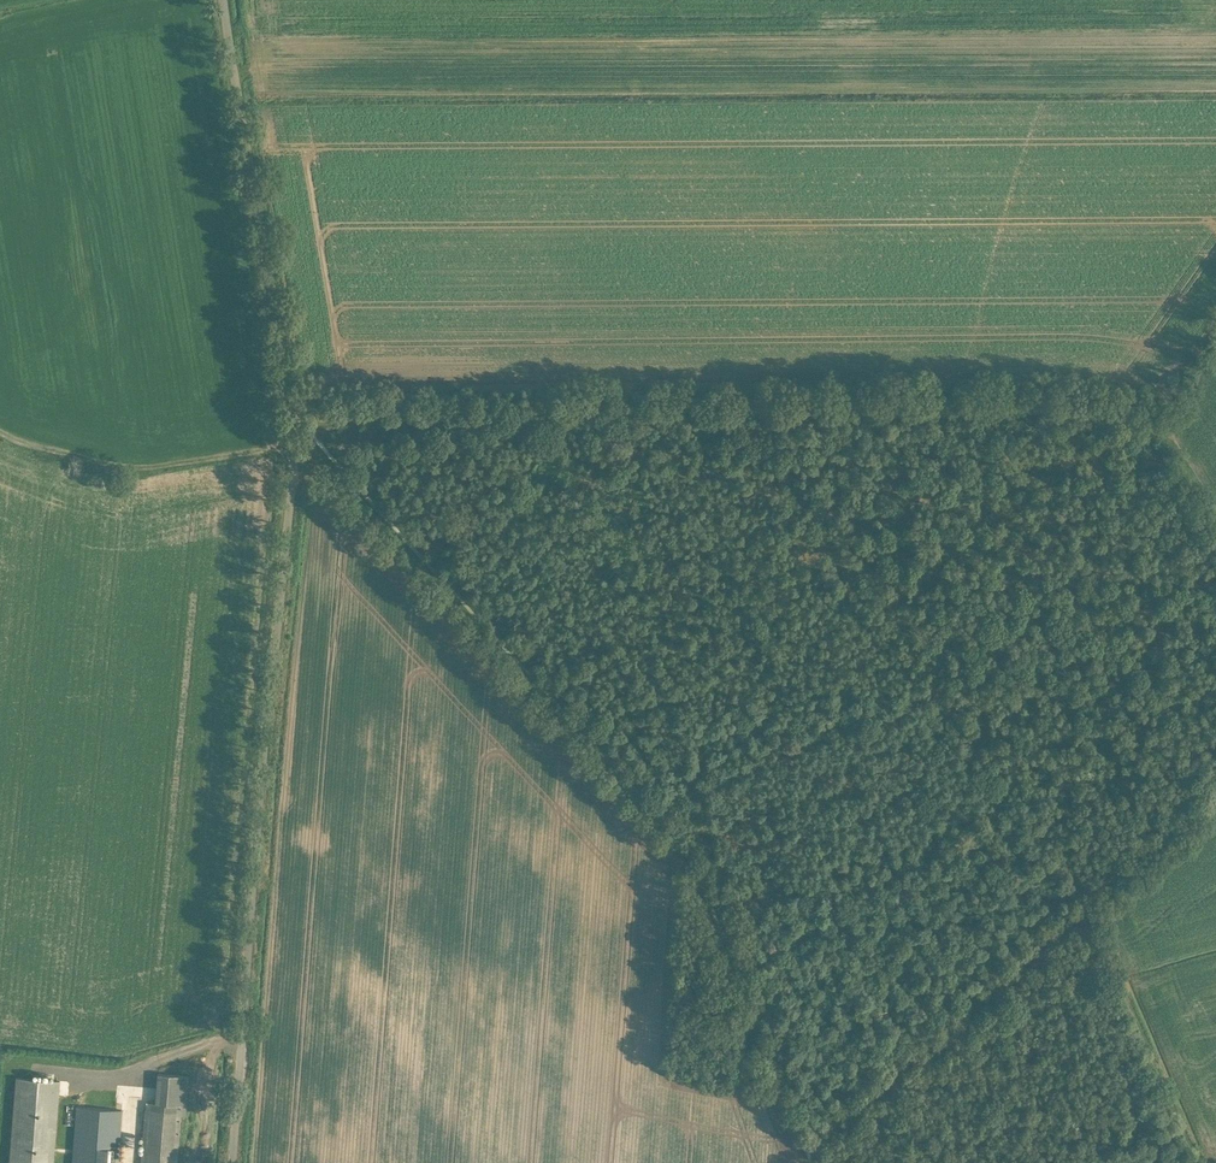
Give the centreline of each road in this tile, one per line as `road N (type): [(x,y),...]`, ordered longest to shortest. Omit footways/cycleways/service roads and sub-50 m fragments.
road 1 (unclassified): [(236,1162),(294,463),(228,0)]

